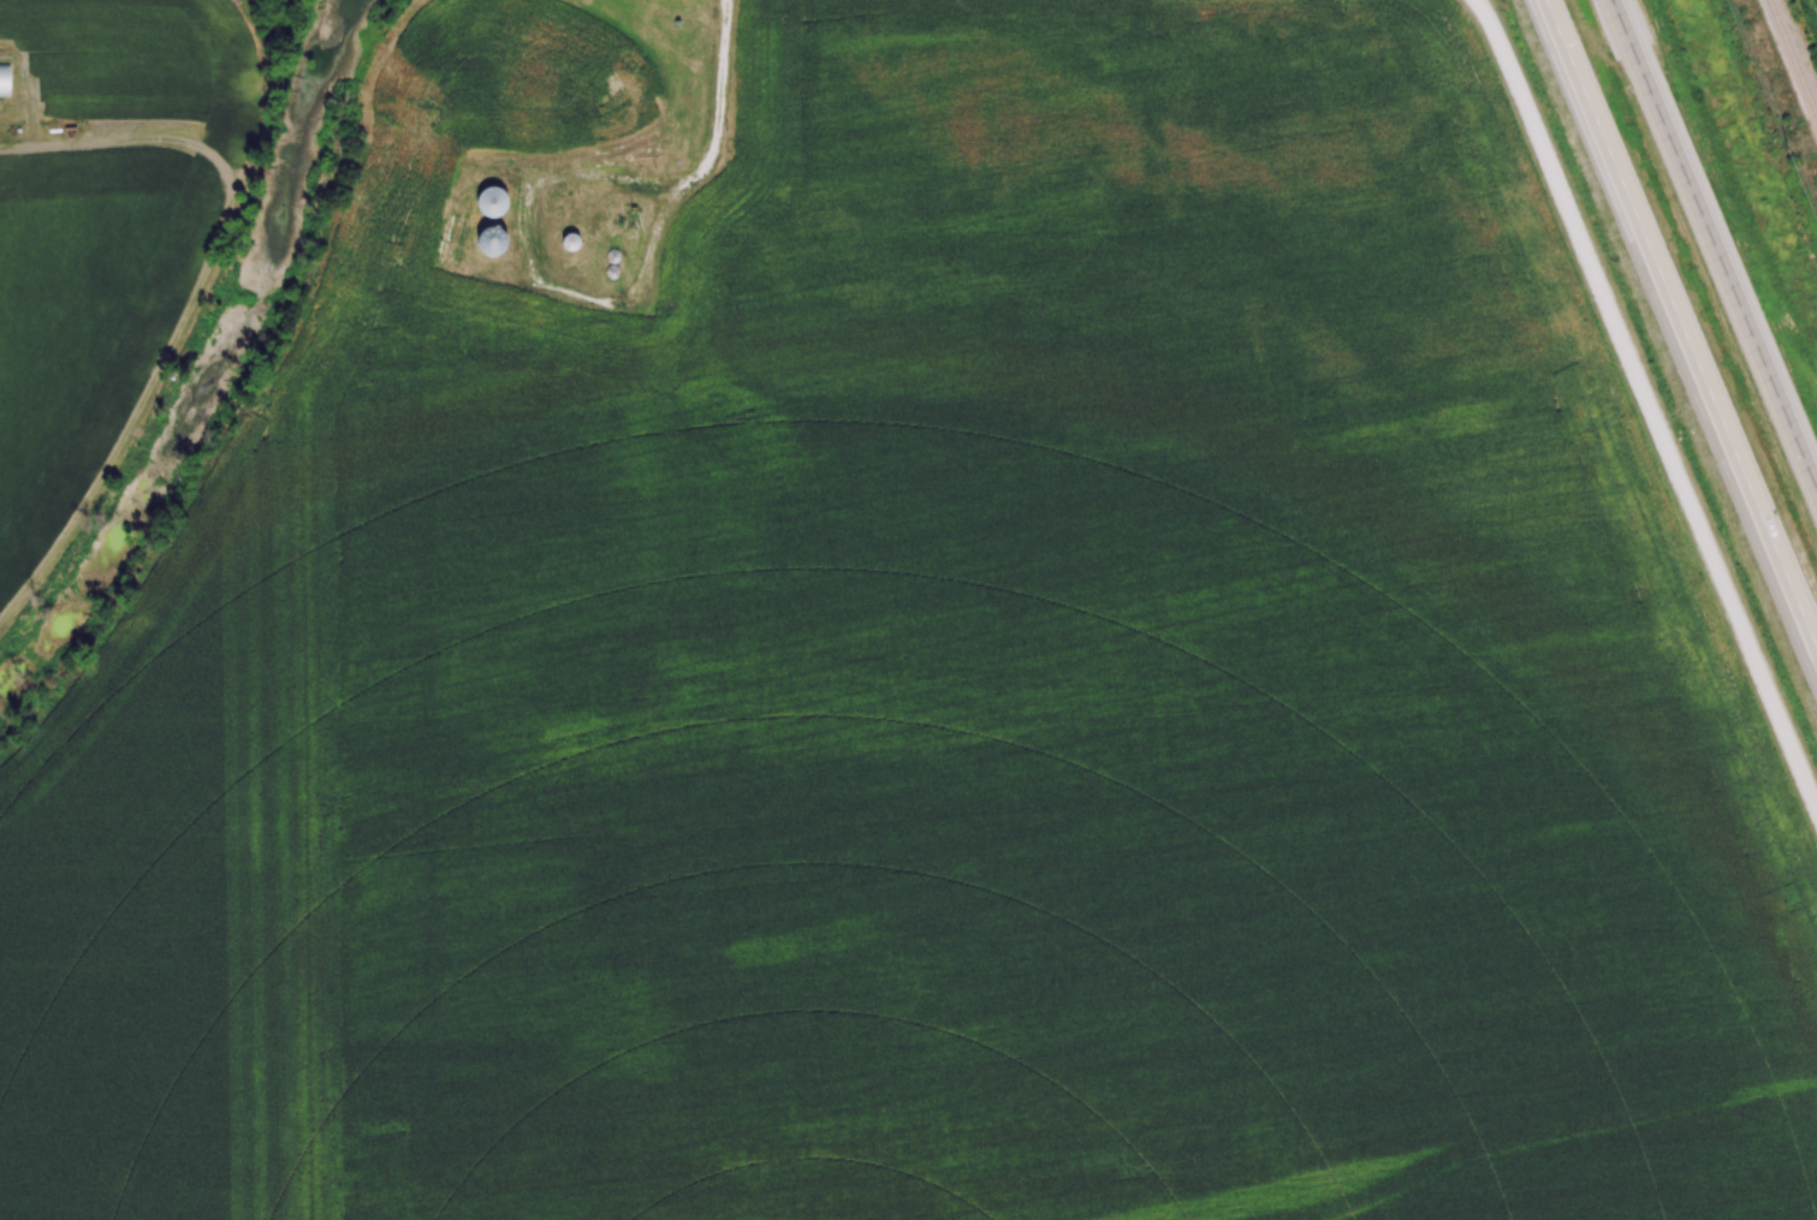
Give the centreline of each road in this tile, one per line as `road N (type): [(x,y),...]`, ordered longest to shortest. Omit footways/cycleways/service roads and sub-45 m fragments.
road 1 (residential): [(1483,0),(1816,805)]
road 2 (motorway): [(1541,0),(1816,656)]
road 3 (motorway): [(1816,490),(1612,0)]

